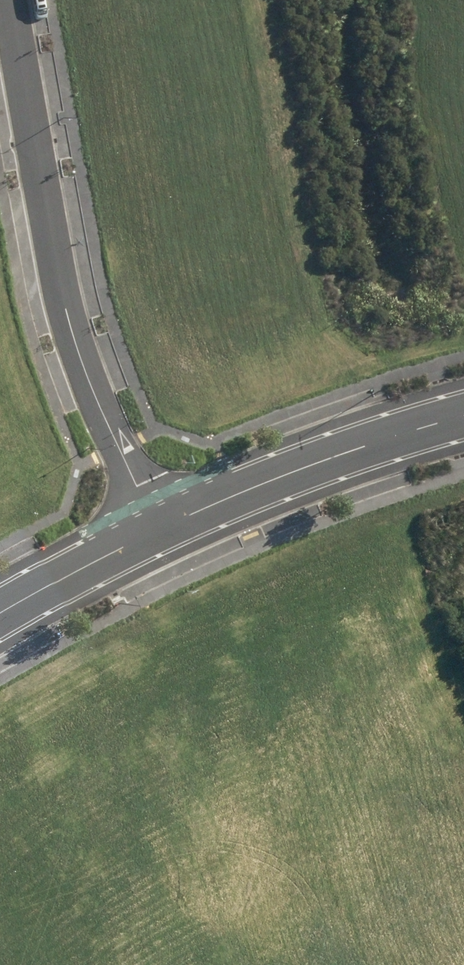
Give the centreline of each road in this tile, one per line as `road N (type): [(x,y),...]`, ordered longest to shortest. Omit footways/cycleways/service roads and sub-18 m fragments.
road 1 (residential): [(162,520),(102,400),(69,306),(1,0)]
road 2 (residential): [(162,520),(463,412)]
road 3 (residential): [(0,620),(162,520)]

